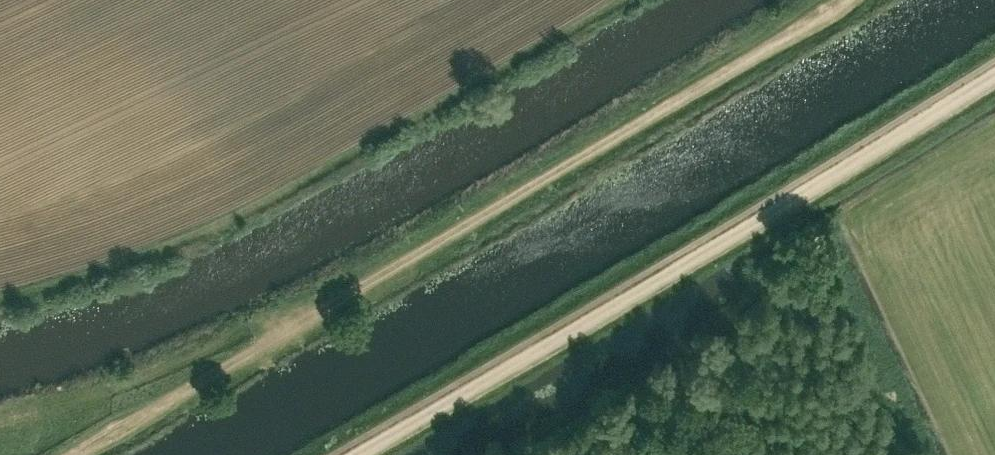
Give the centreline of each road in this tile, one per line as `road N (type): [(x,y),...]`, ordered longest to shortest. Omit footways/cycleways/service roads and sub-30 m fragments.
road 1 (track): [(360,454),(994,76)]
road 2 (track): [(317,312),(845,0)]
road 3 (track): [(74,454),(317,312)]

